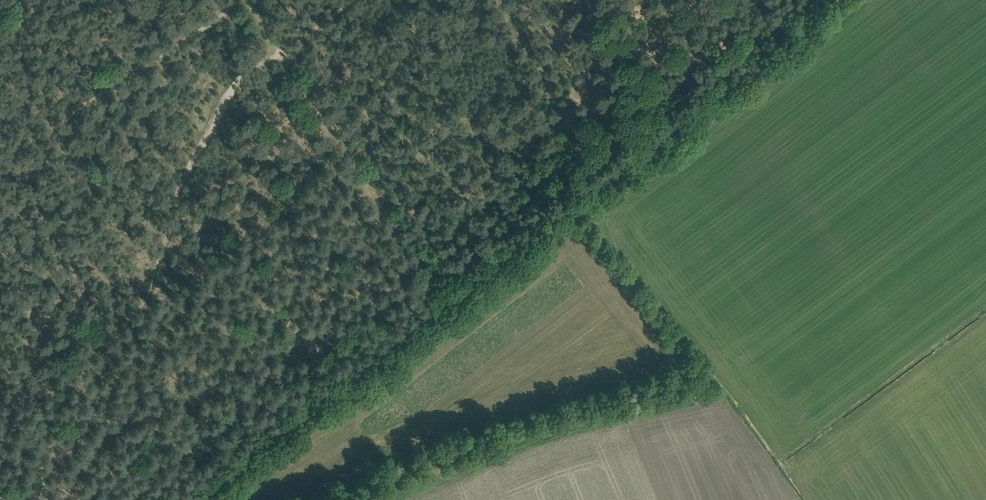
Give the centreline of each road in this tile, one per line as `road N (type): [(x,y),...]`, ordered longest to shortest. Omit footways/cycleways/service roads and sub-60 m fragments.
road 1 (track): [(840,0),(448,296),(197,499)]
road 2 (track): [(448,296),(257,8)]
road 3 (track): [(856,416),(985,320)]

